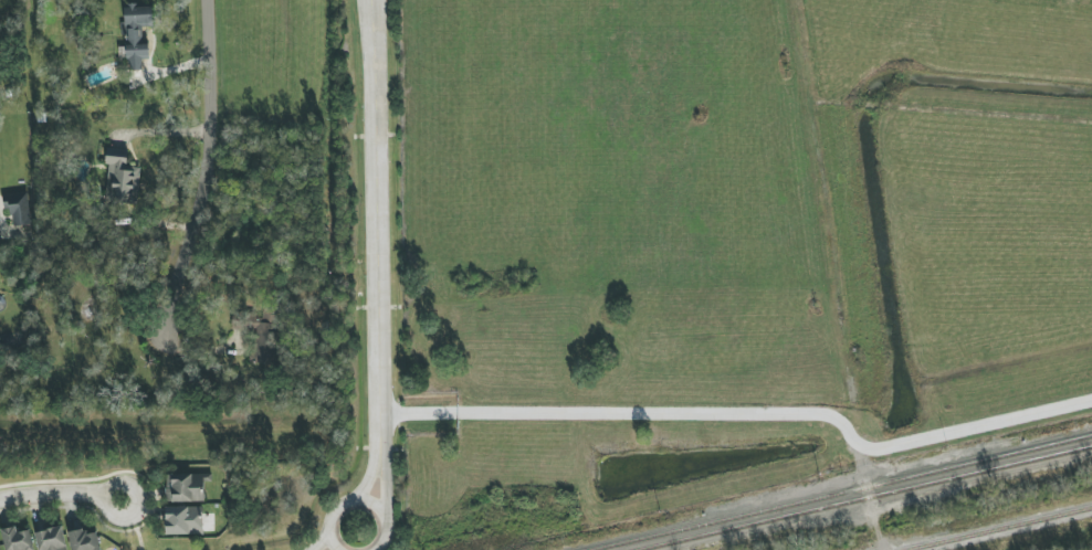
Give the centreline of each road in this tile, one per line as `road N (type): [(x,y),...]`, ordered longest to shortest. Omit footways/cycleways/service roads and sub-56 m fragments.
road 1 (track): [(0,434),(343,430),(350,410),(349,283),(375,277)]
road 2 (track): [(857,419),(799,0)]
road 3 (residential): [(370,27),(377,446)]
road 4 (residential): [(167,332),(206,167),(202,0)]
road 5 (track): [(1091,121),(816,103)]
road 6 (residential): [(384,520),(377,446),(355,499)]
road 7 (residential): [(374,549),(384,520),(355,499),(327,521),(336,549)]
road 8 (residential): [(0,500),(86,493),(119,500)]

